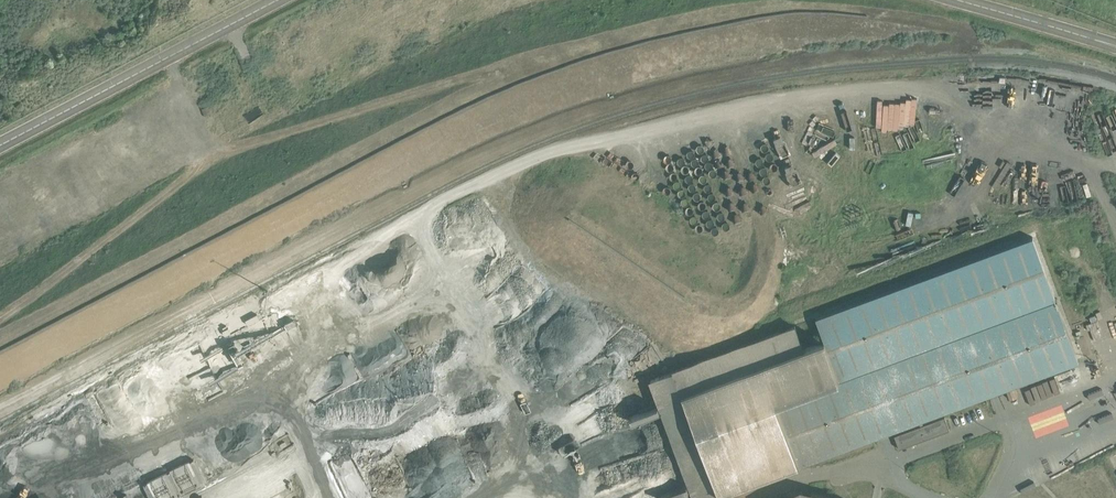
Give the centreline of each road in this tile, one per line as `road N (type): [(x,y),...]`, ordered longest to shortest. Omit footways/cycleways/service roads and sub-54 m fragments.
road 1 (track): [(473,79),(233,149)]
road 2 (track): [(0,319),(190,175)]

